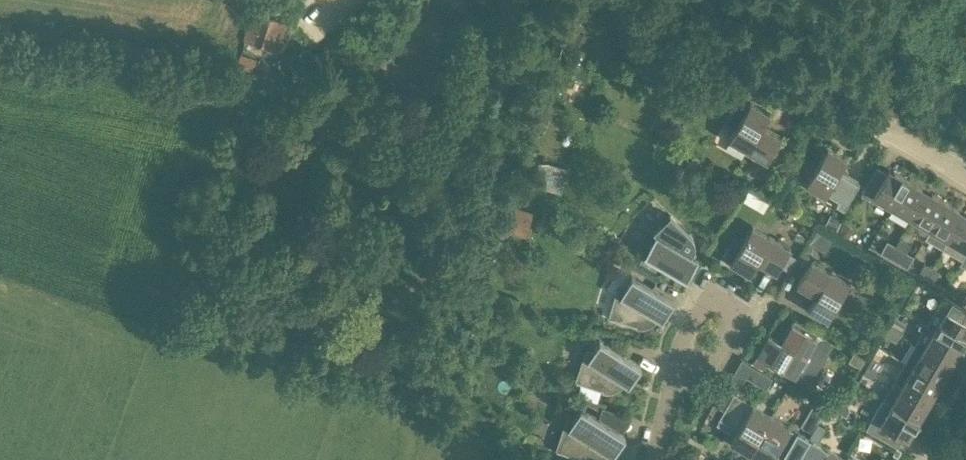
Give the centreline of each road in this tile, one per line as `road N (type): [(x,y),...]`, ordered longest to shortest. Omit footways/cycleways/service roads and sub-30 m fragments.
road 1 (residential): [(965,180),(892,132),(744,79)]
road 2 (residential): [(670,383),(725,342),(744,308),(707,291),(678,347)]
road 3 (track): [(909,0),(892,132)]

